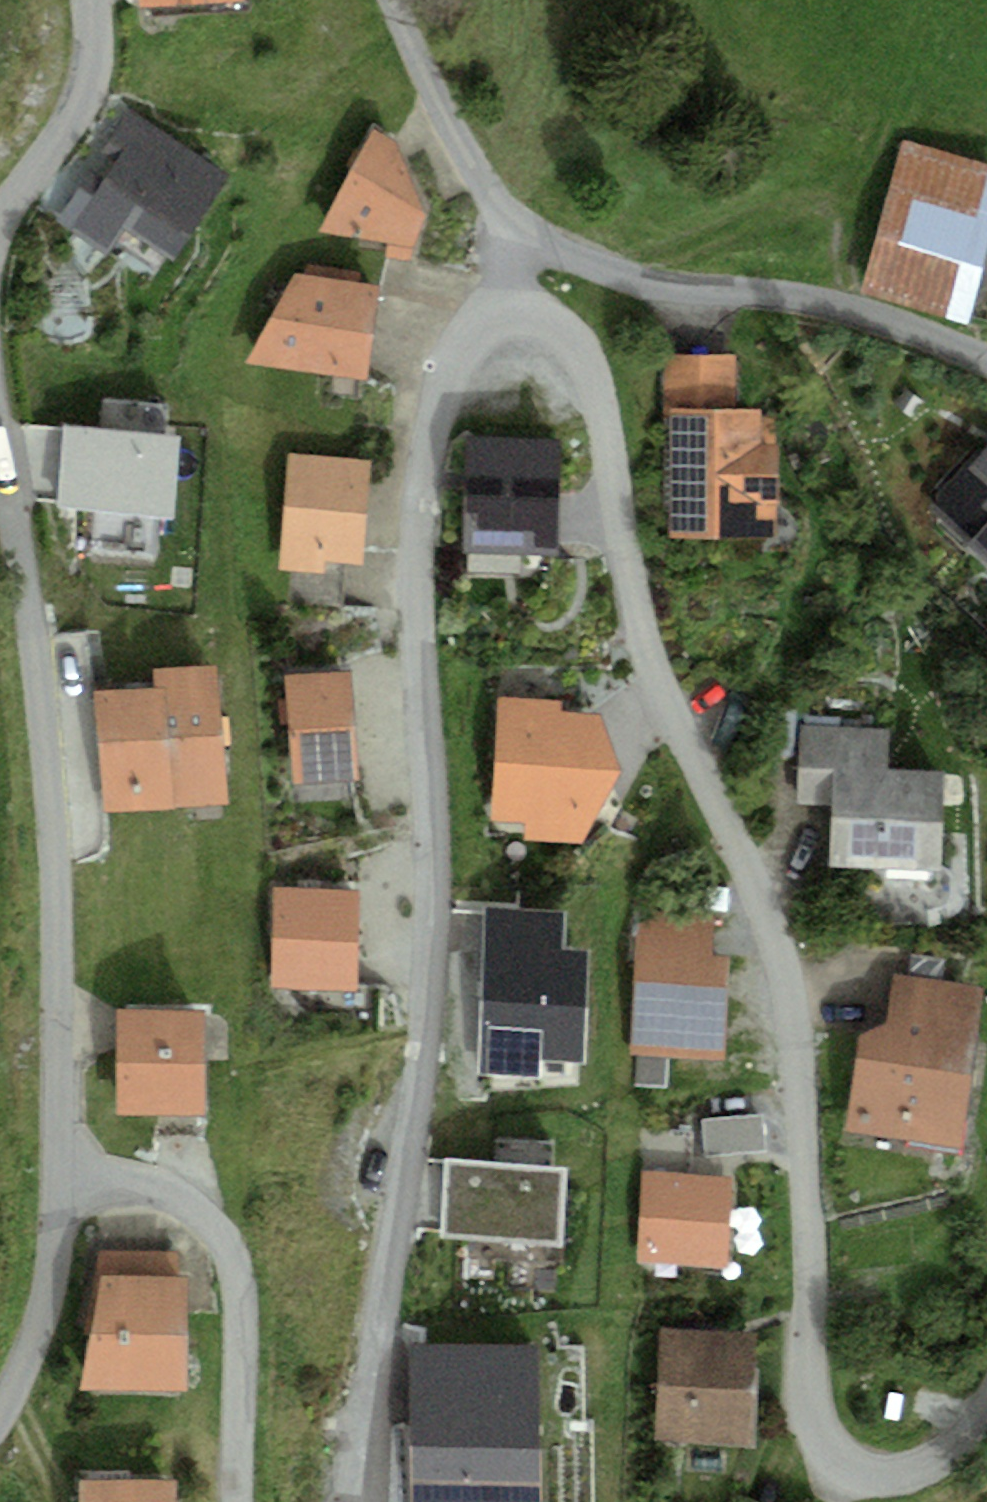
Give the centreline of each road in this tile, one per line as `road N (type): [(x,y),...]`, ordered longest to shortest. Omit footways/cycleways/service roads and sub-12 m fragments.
road 1 (residential): [(504,319),(542,320),(573,340),(586,372),(608,448),(628,597),(788,981),(811,1226),(809,1411),(838,1458),(877,1477),(919,1475),(953,1454),(986,1411)]
road 2 (residential): [(359,1501),(417,1028),(422,723),(411,602),(423,425),(439,367),(470,333),(504,319)]
road 3 (unclassified): [(63,1166),(63,1004),(39,715),(0,429)]
road 4 (unclassified): [(509,219),(635,281),(835,306),(986,366)]
road 5 (residential): [(63,1166),(164,1186),(222,1232),(238,1267),(245,1320),(238,1501)]
road 6 (unclassified): [(0,1415),(31,1359),(55,1259),(63,1166)]
road 7 (unclassified): [(0,221),(67,134),(96,79),(96,0)]
road 8 (unclassified): [(395,0),(441,117),(509,219)]

